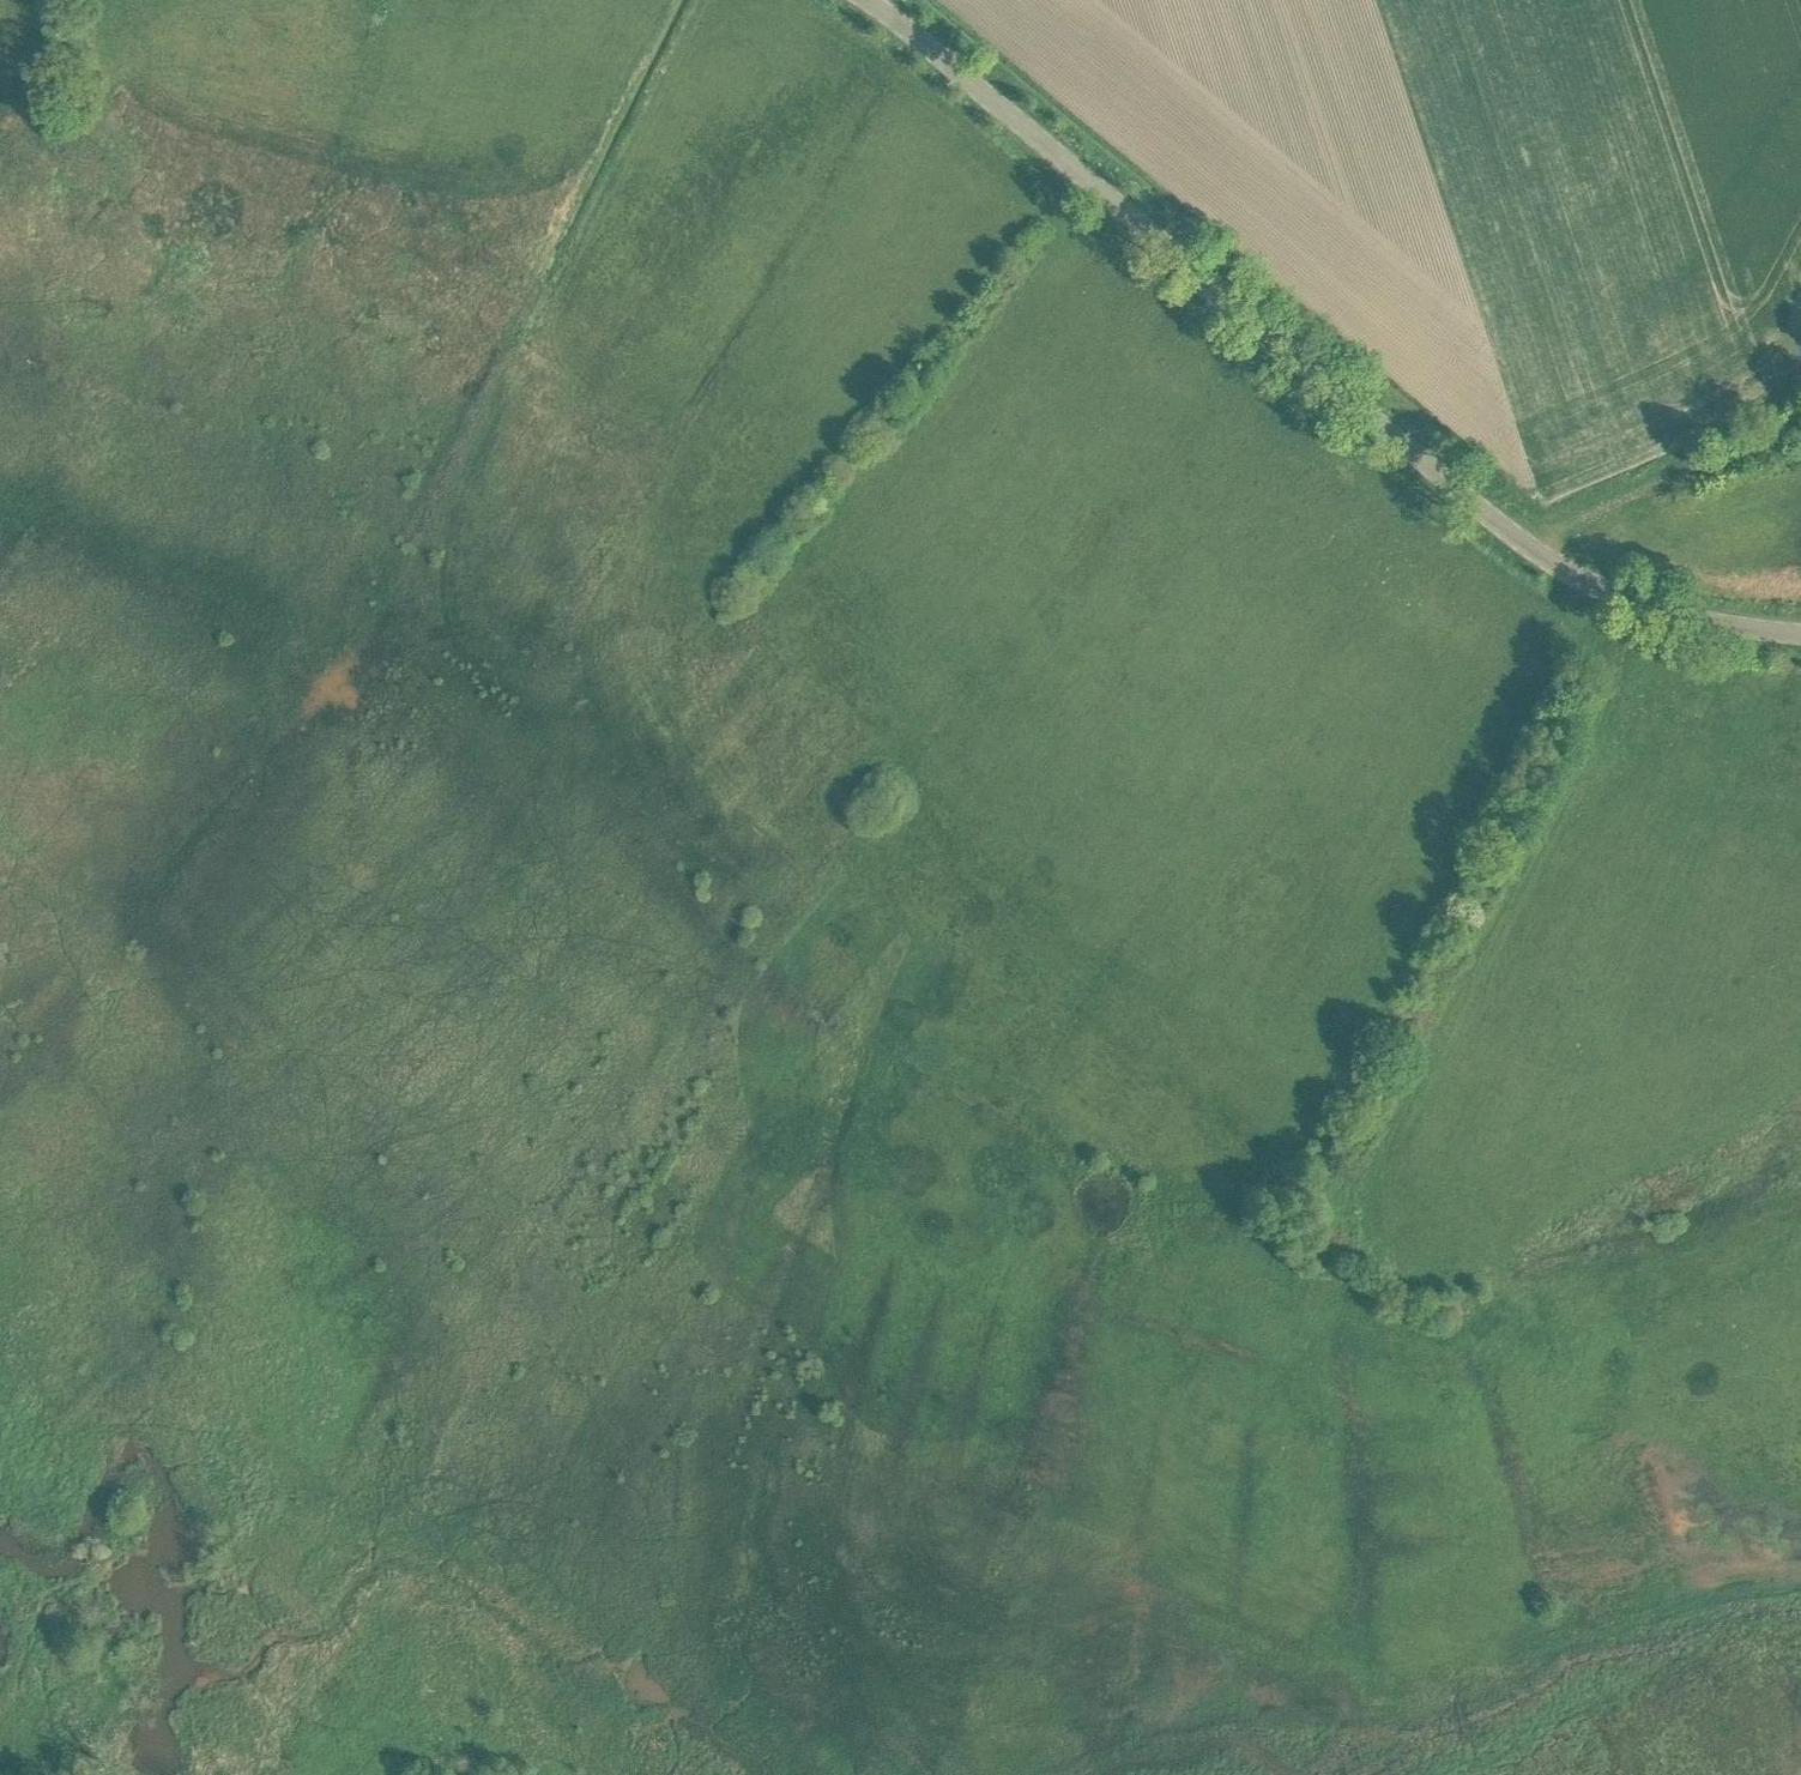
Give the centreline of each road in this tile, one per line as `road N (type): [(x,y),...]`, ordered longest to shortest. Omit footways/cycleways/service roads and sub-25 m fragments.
road 1 (tertiary): [(1800,635),(1665,615),(1591,588),(1535,552),(870,0)]

